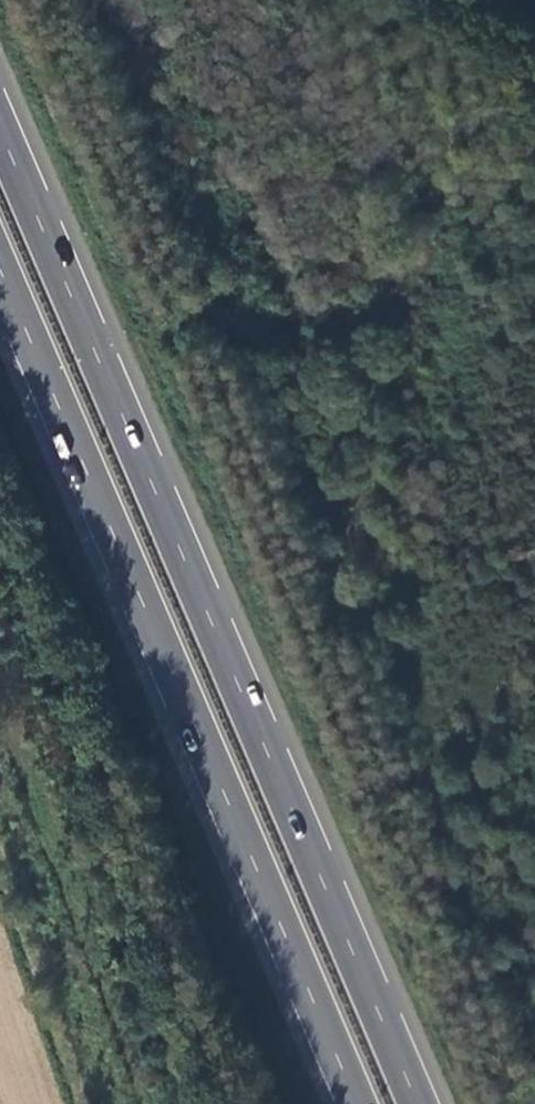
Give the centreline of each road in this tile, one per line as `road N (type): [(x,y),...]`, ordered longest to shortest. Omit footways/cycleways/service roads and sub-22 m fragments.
road 1 (trunk): [(422,1103),(0,119)]
road 2 (trunk): [(0,266),(360,1103)]

